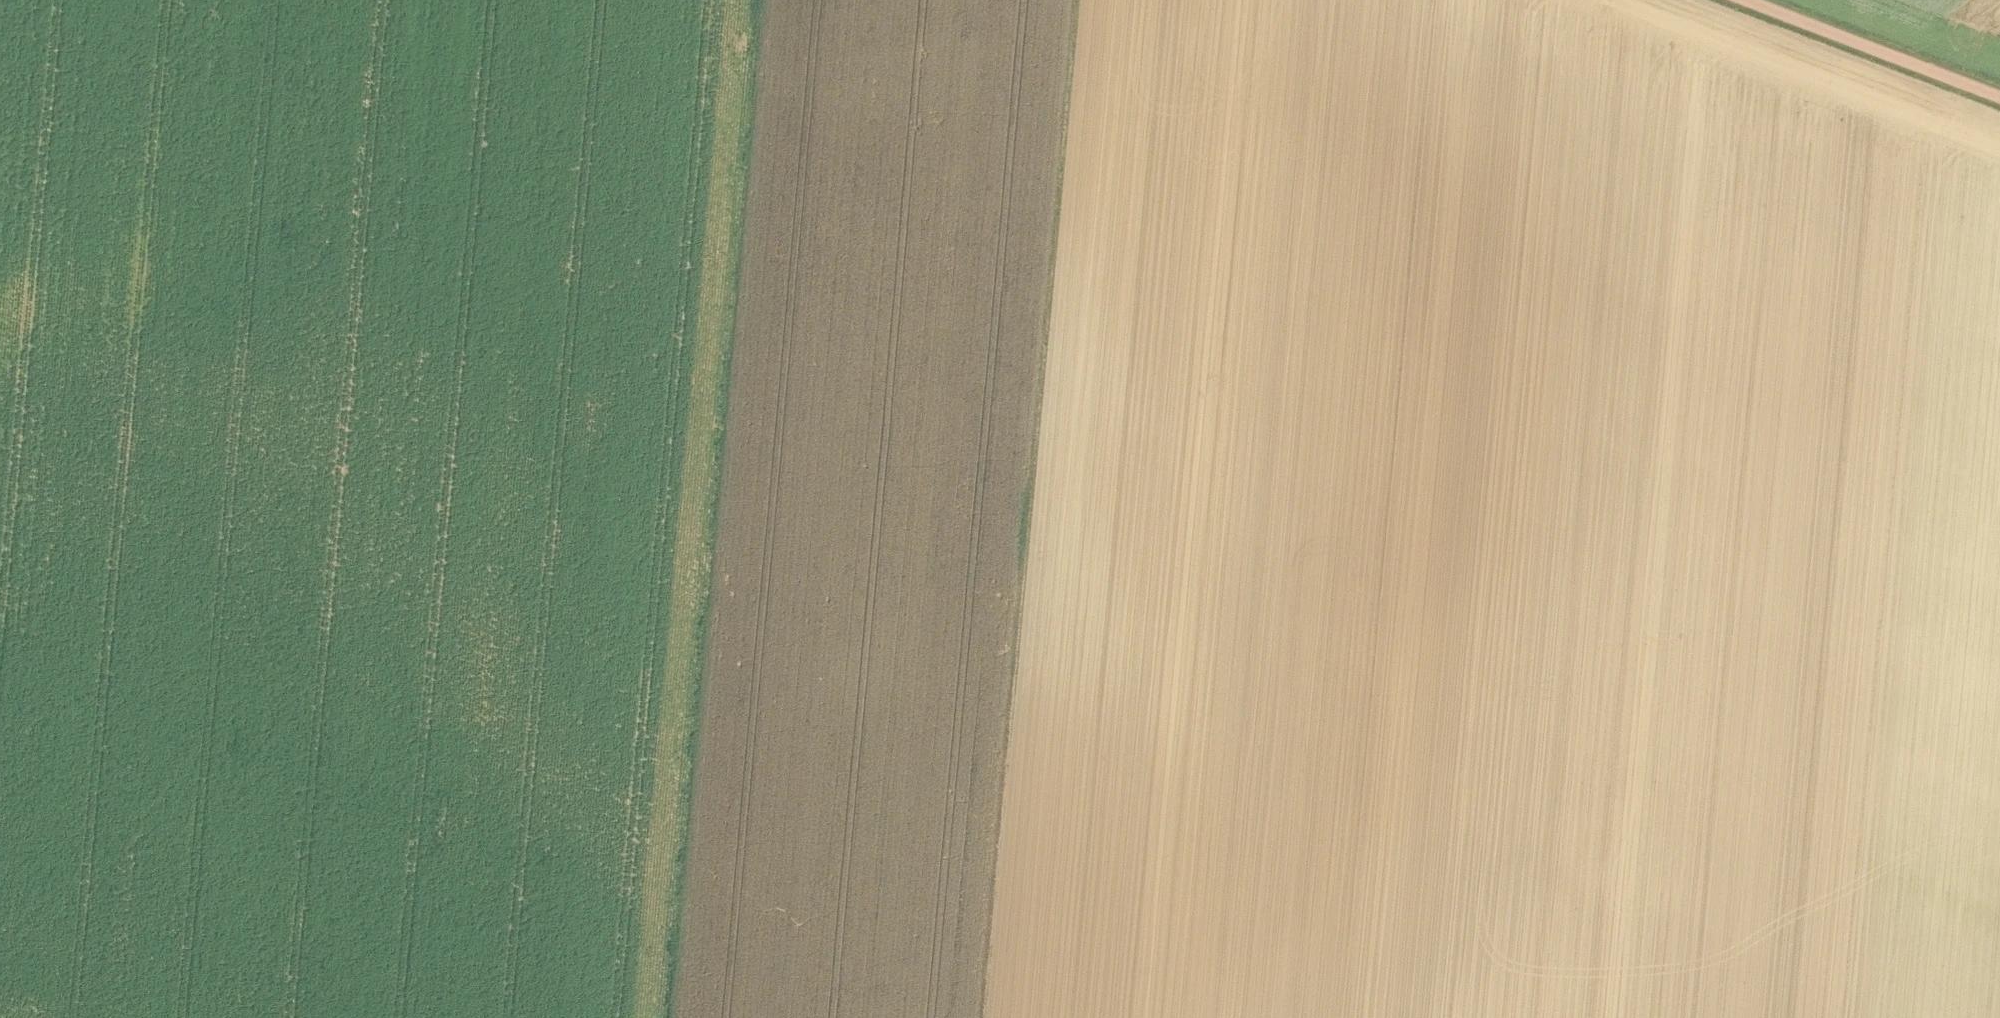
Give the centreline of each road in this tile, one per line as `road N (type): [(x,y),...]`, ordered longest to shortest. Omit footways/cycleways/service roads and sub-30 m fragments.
road 1 (unclassified): [(1734,0),(1999,99)]

